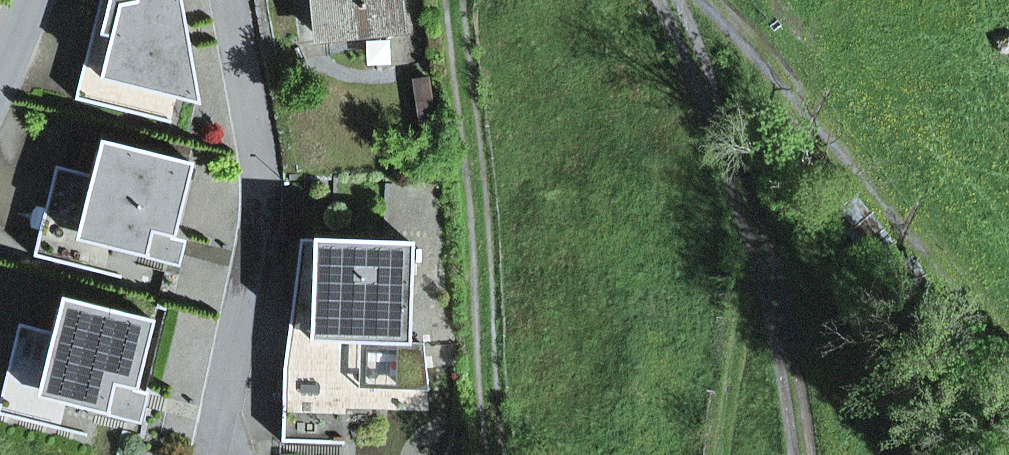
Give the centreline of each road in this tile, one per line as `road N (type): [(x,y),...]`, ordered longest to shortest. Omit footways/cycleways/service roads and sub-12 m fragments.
road 1 (track): [(1008,355),(817,130),(689,0)]
road 2 (residential): [(231,0),(260,163),(259,205),(211,454)]
road 3 (track): [(458,0),(501,454)]
road 4 (track): [(716,454),(756,236)]

